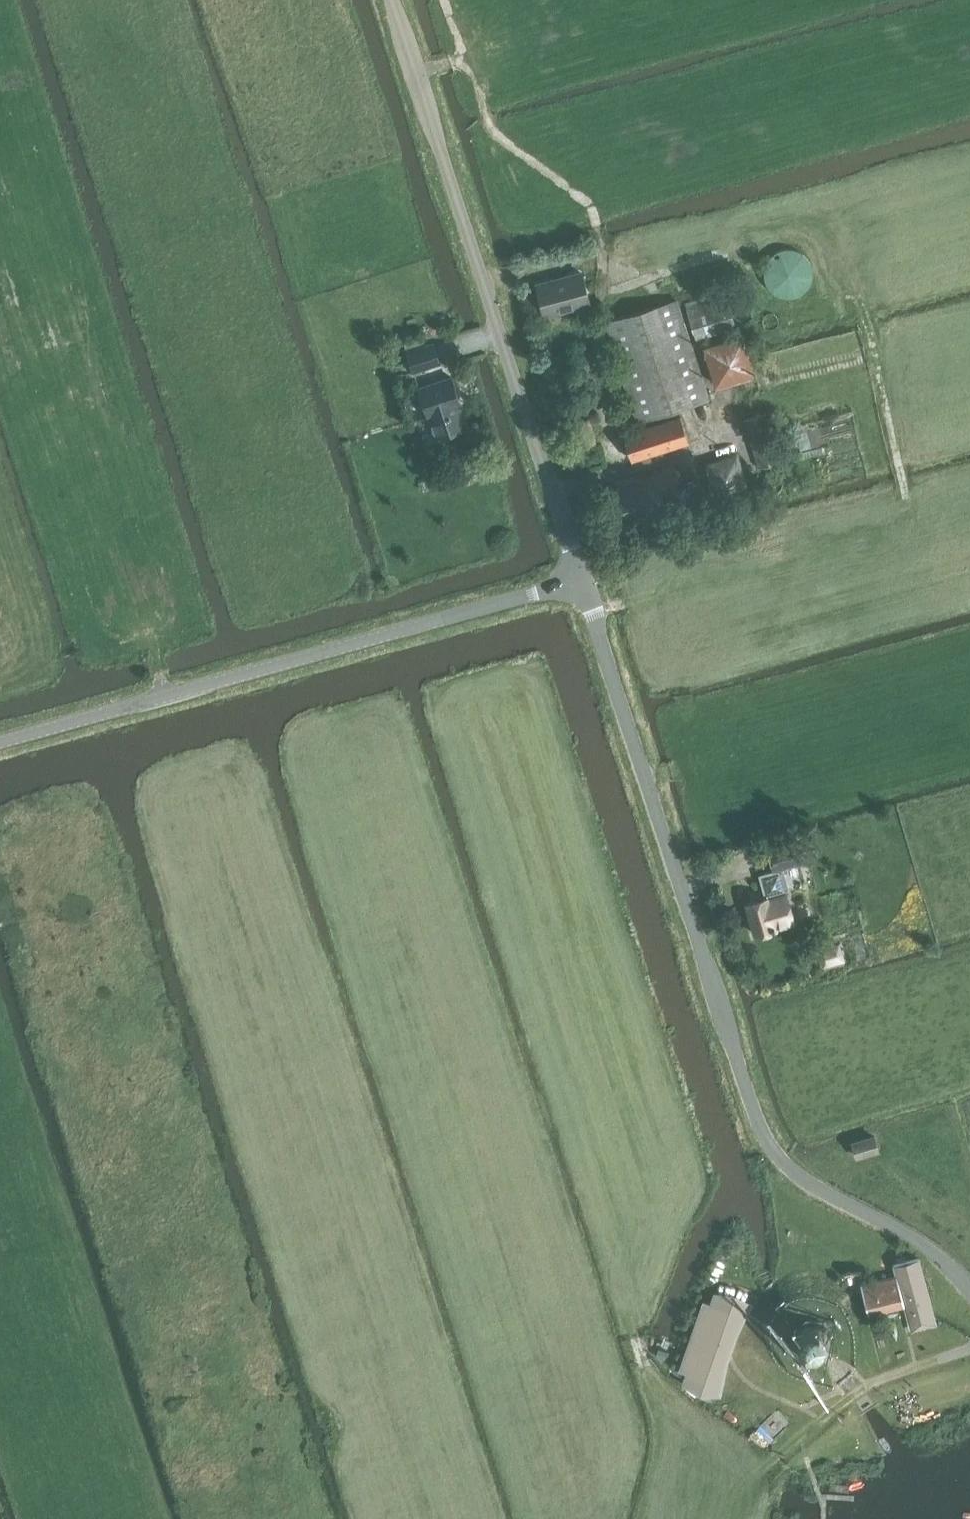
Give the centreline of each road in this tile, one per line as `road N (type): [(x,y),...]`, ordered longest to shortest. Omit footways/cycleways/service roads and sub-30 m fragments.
road 1 (unclassified): [(582,579),(774,1154),(811,1184),(913,1234),(969,1285)]
road 2 (unclassified): [(582,579),(394,0)]
road 3 (unclassified): [(0,741),(582,579)]
road 4 (track): [(765,1518),(782,1456),(874,1385),(969,1349)]

